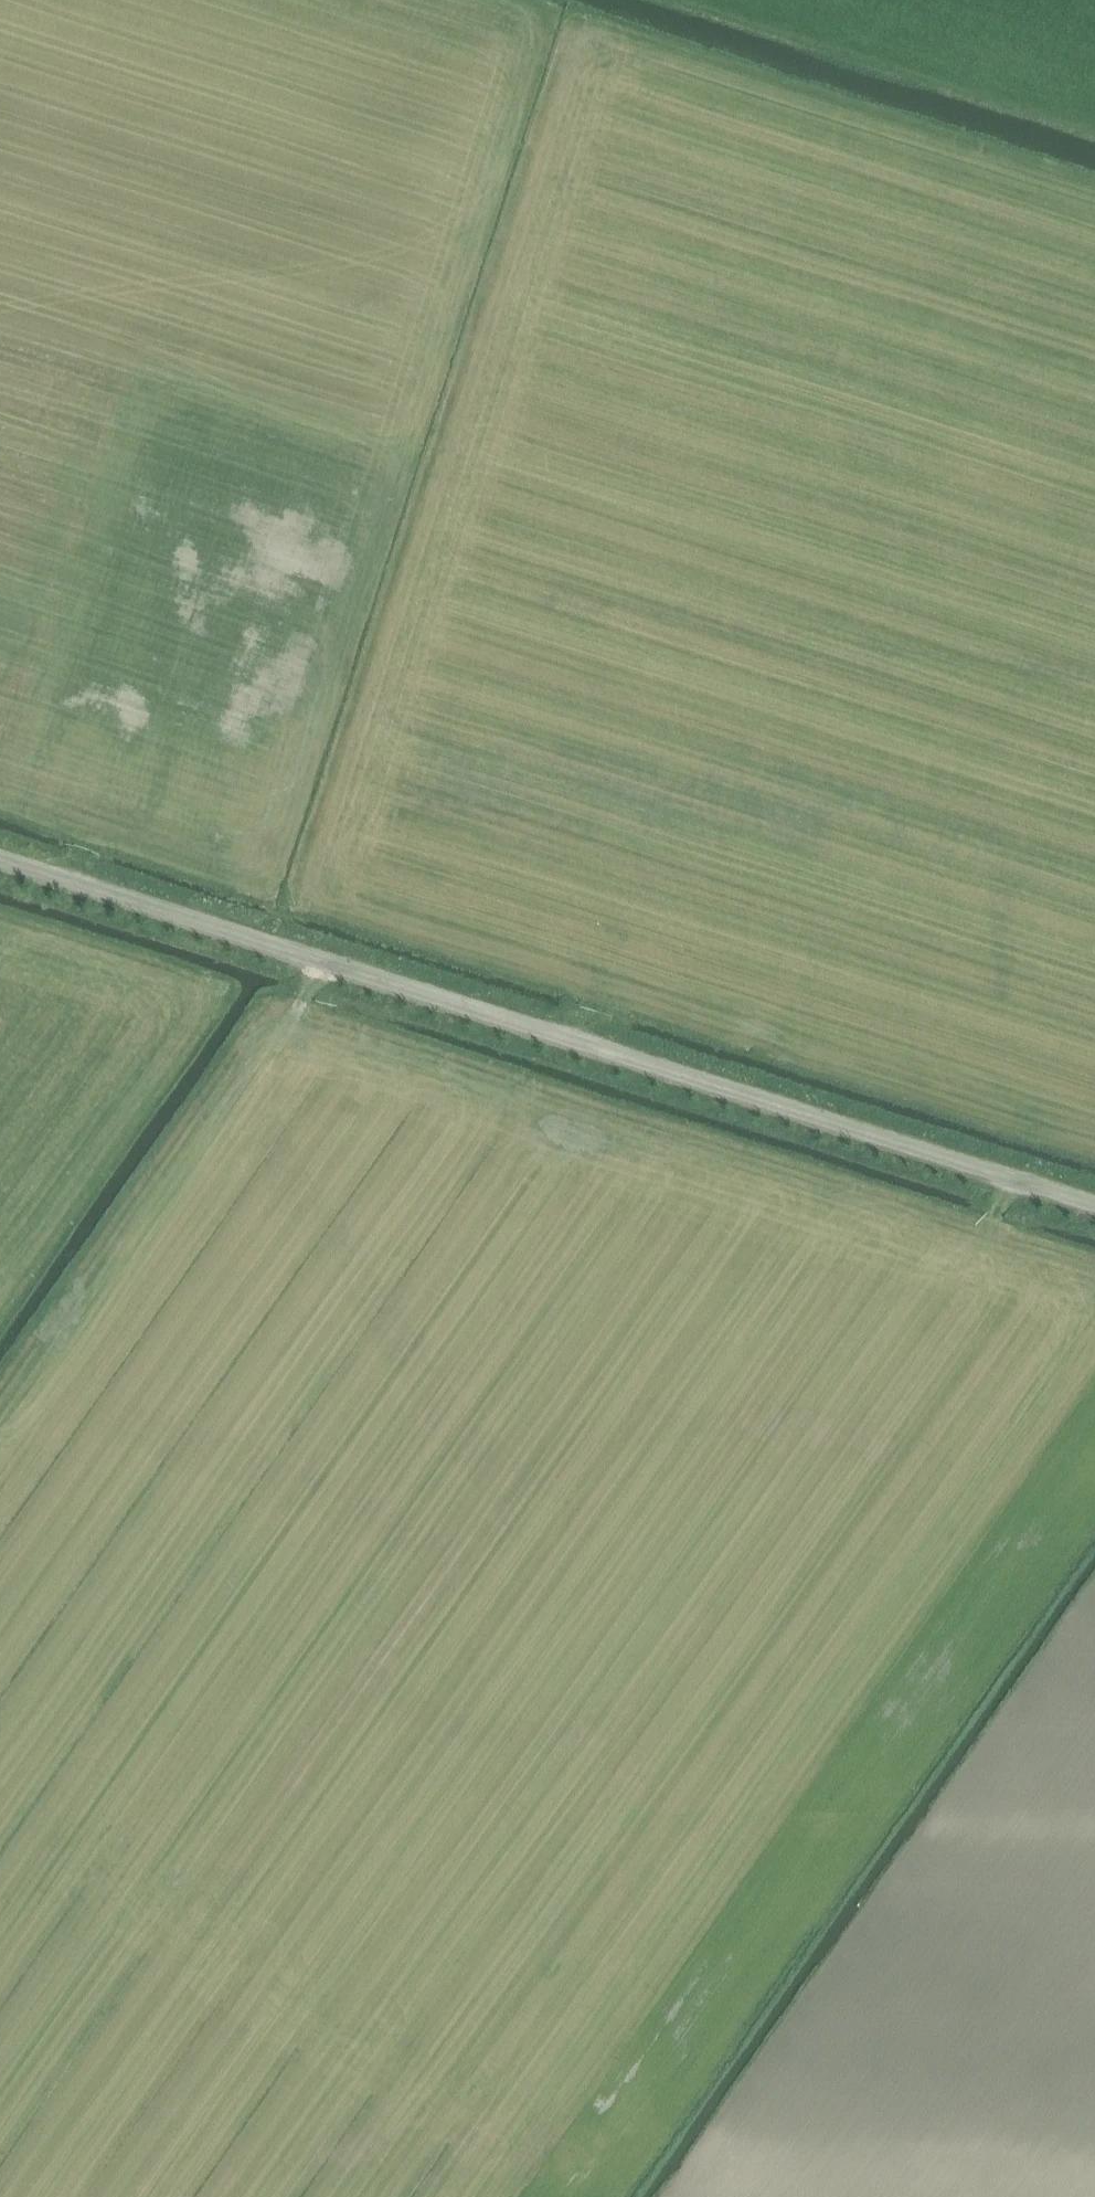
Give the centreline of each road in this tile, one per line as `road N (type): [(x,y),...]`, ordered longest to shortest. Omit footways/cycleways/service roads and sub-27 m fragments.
road 1 (unclassified): [(1094,1208),(0,862)]
road 2 (track): [(0,1438),(309,1003),(324,964)]

